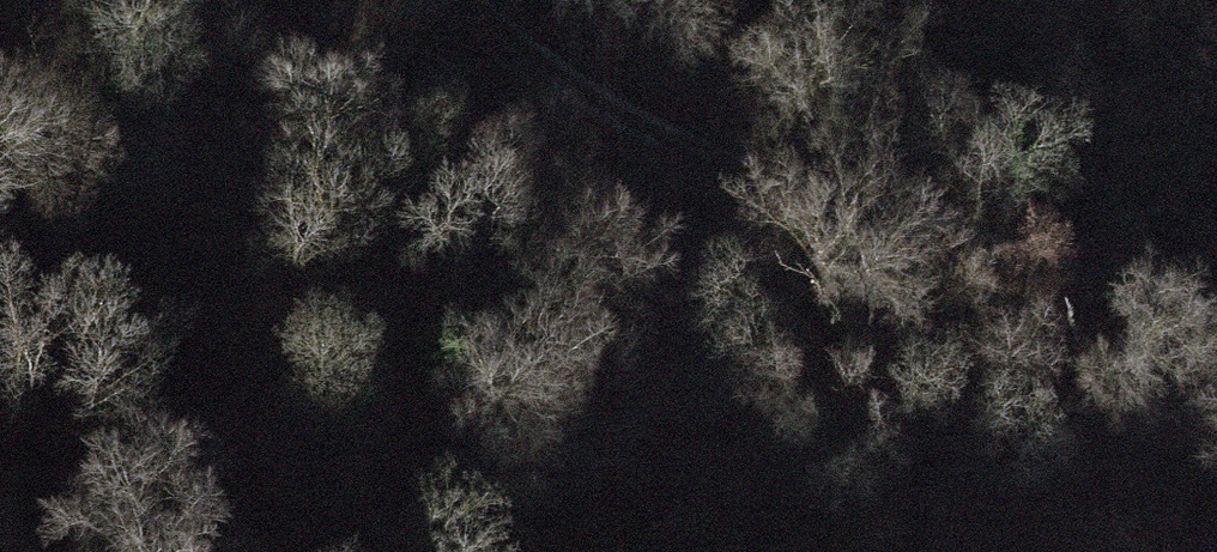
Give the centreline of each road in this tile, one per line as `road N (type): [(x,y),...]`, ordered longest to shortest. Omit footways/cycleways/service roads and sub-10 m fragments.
road 1 (track): [(1216,477),(1068,492),(713,478),(528,405),(308,262),(0,175)]
road 2 (track): [(1216,317),(704,146),(553,69),(487,0)]

